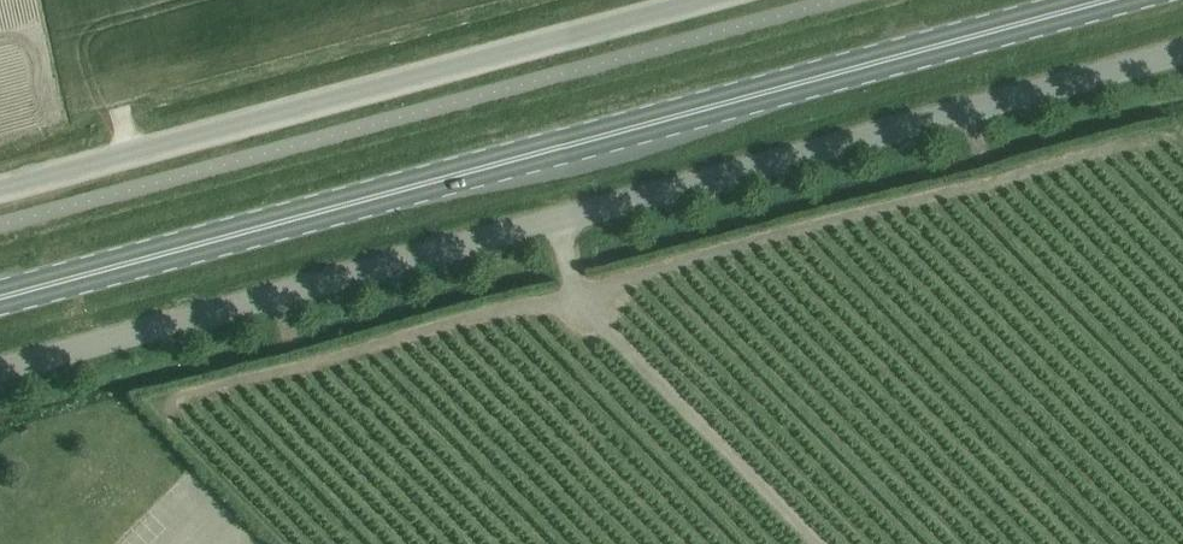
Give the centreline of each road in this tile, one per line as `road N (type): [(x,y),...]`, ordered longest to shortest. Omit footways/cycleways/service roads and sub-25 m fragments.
road 1 (unclassified): [(0,368),(1182,50)]
road 2 (primary): [(0,298),(1111,0)]
road 3 (unclassified): [(712,0),(0,192)]

